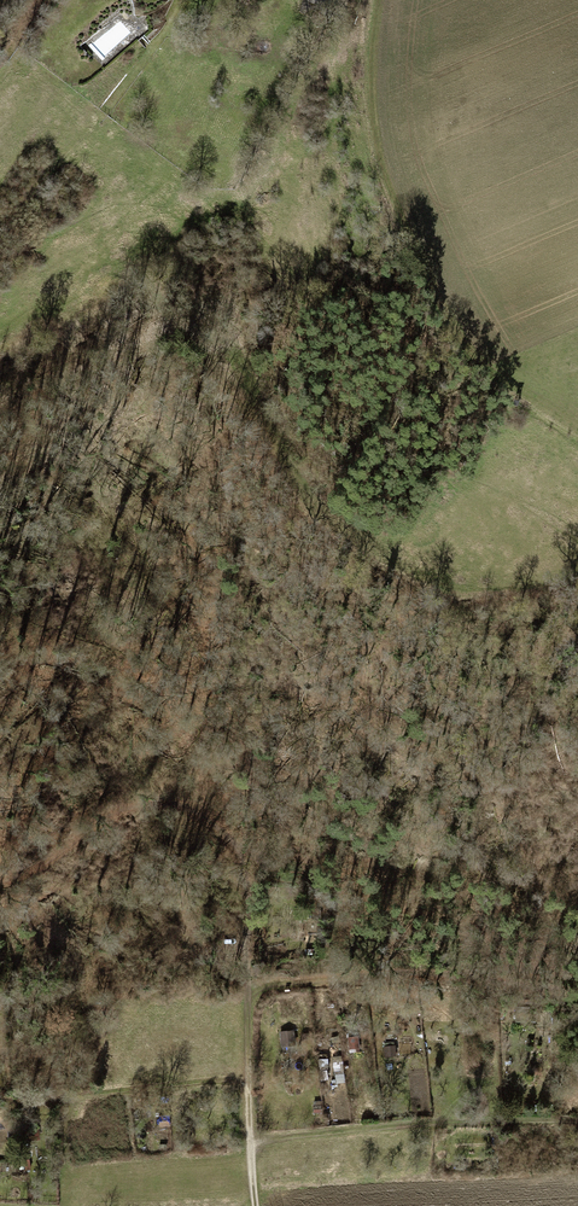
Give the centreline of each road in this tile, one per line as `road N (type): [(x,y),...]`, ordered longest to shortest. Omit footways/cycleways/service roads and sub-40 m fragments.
road 1 (track): [(0,880),(49,866),(108,820),(152,805),(198,813),(251,874),(249,988),(340,975),(454,975),(577,990)]
road 2 (track): [(249,1147),(416,1124),(493,1125)]
road 3 (track): [(371,0),(367,117),(392,218)]
road 4 (track): [(253,1205),(249,988)]
road 5 (track): [(246,1089),(210,1082),(62,1098)]
road 6 (track): [(97,115),(176,22),(185,0)]

